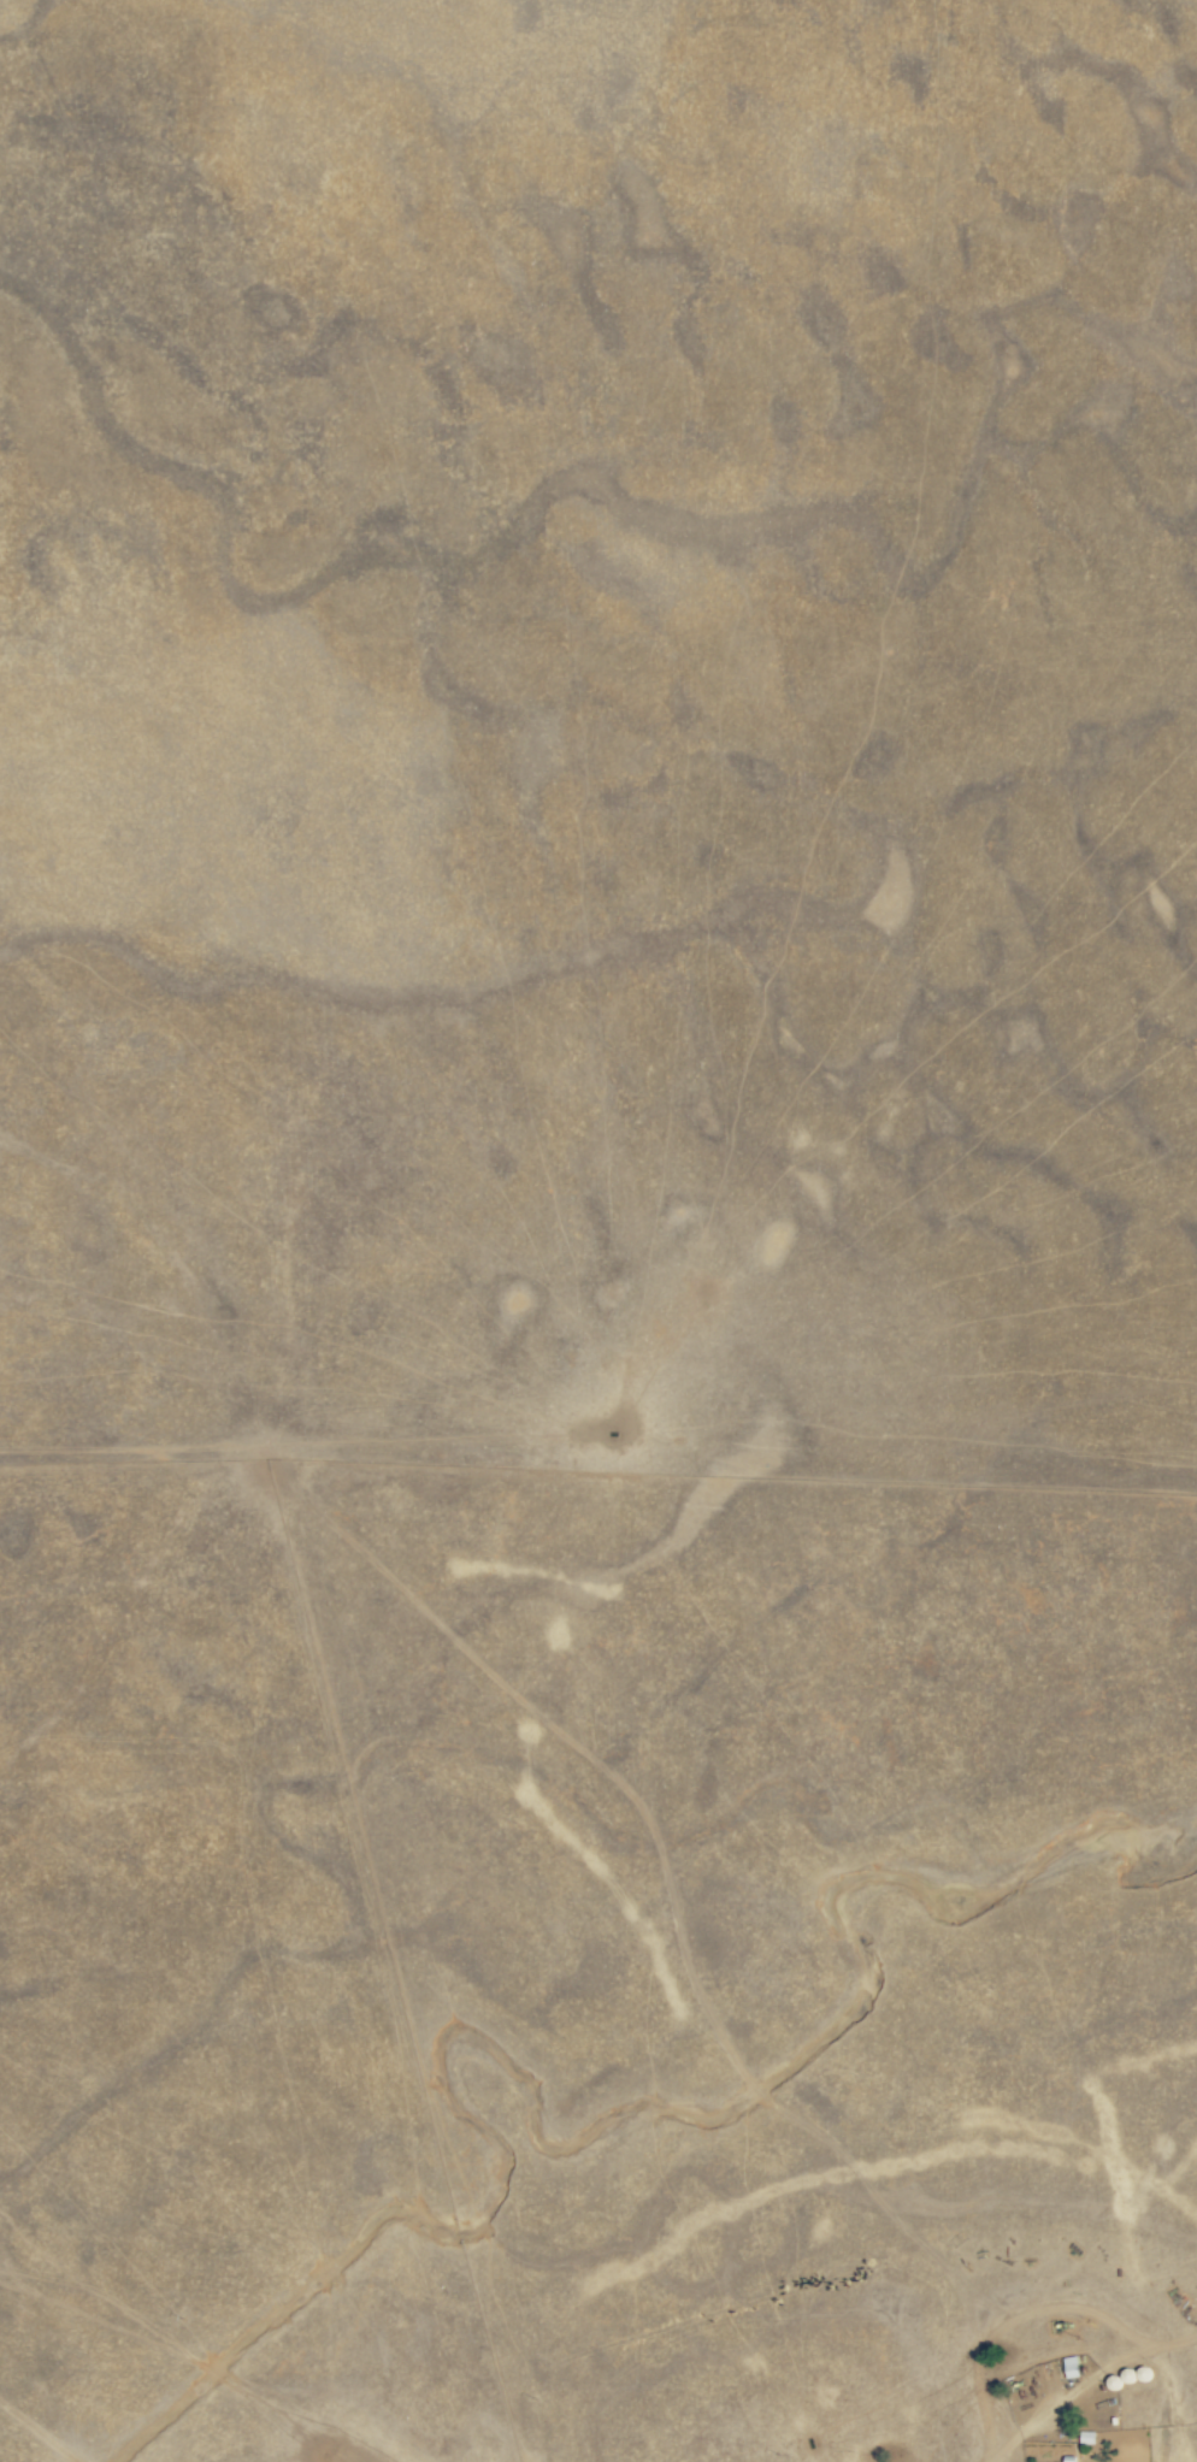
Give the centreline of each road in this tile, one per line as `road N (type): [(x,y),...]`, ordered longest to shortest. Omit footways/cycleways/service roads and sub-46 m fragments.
road 1 (track): [(1039,2461),(1196,2368)]

